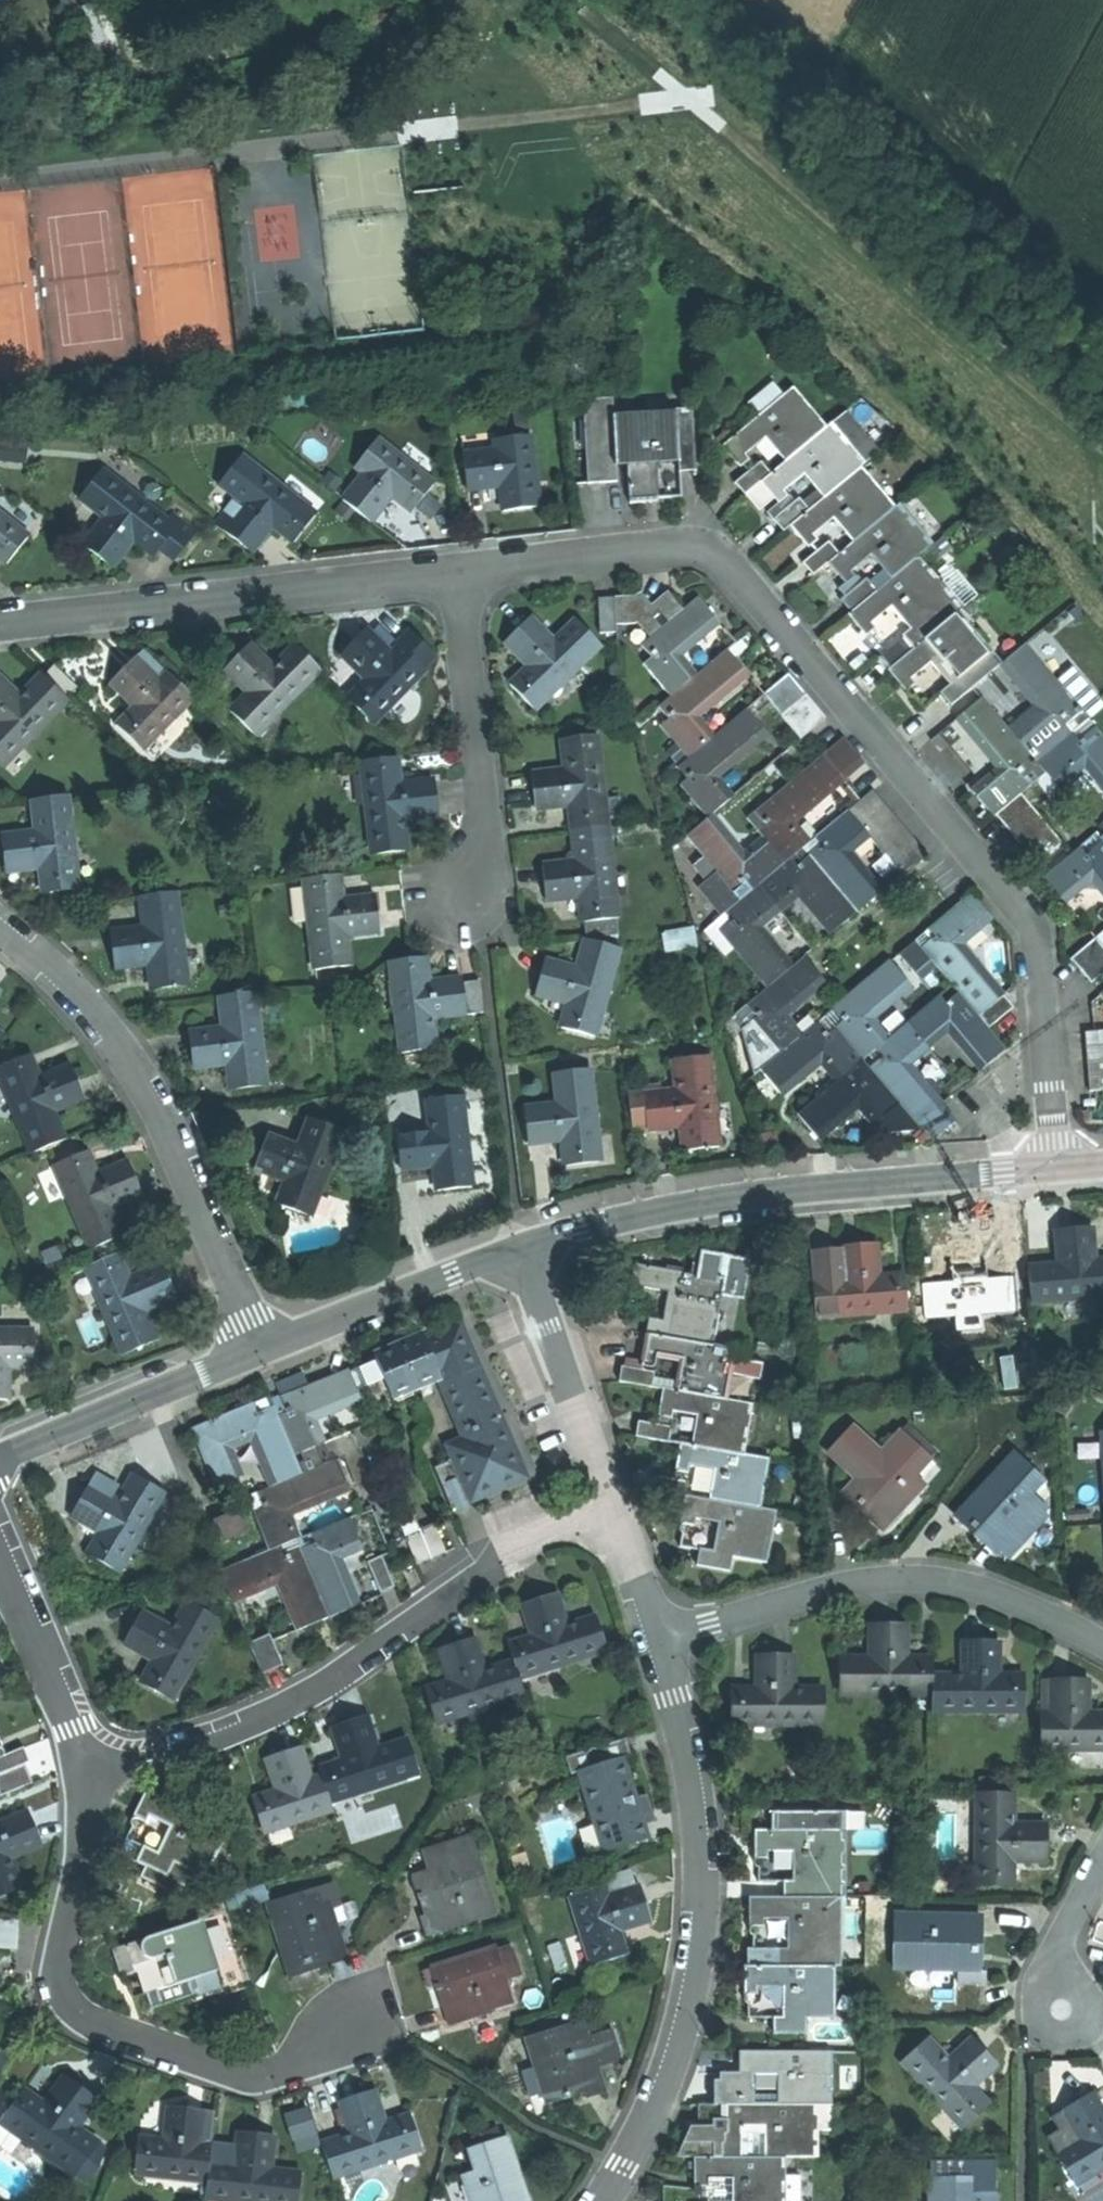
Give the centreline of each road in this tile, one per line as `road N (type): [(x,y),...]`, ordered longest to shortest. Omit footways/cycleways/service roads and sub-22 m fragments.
road 1 (residential): [(1056,1166),(1045,955),(1026,907),(738,564),(705,547),(661,546),(457,568)]
road 2 (residential): [(1102,447),(687,100),(523,116)]
road 3 (residential): [(80,1770),(220,1732),(297,1697),(604,1487)]
road 4 (residential): [(655,1646),(698,1806),(702,1912),(672,2061),(598,2200)]
road 5 (residential): [(80,1770),(77,1856),(50,1971),(62,2005),(98,2031),(255,2080),(291,2069),(356,2031)]
road 6 (tertiary): [(524,1245),(783,1187),(1056,1166)]
road 7 (residential): [(260,1346),(149,1088),(89,1007),(0,930)]
road 8 (residential): [(655,1646),(844,1580),(923,1575),(1005,1592),(1102,1649)]
road 9 (residential): [(457,568),(0,623)]
road 10 (residential): [(457,568),(483,793),(474,894)]
road 11 (tertiary): [(260,1346),(524,1245)]
road 12 (tertiary): [(0,1454),(260,1346)]
road 13 (residential): [(524,1245),(604,1487)]
road 14 (residential): [(0,1548),(67,1702),(80,1770)]
road 15 (residential): [(604,1487),(655,1646)]
road 16 (residential): [(1102,1860),(1054,1951),(1062,2005)]

